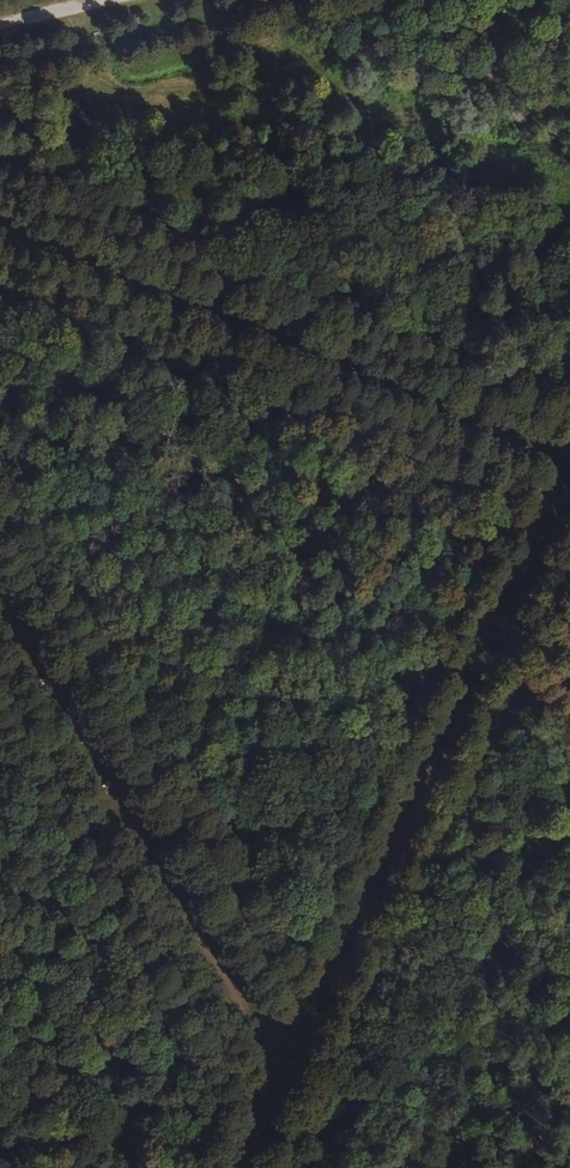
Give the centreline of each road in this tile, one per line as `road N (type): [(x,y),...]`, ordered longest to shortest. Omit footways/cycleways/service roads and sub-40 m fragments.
road 1 (track): [(238,1167),(569,463)]
road 2 (track): [(569,456),(0,224)]
road 3 (track): [(287,1066),(0,602)]

